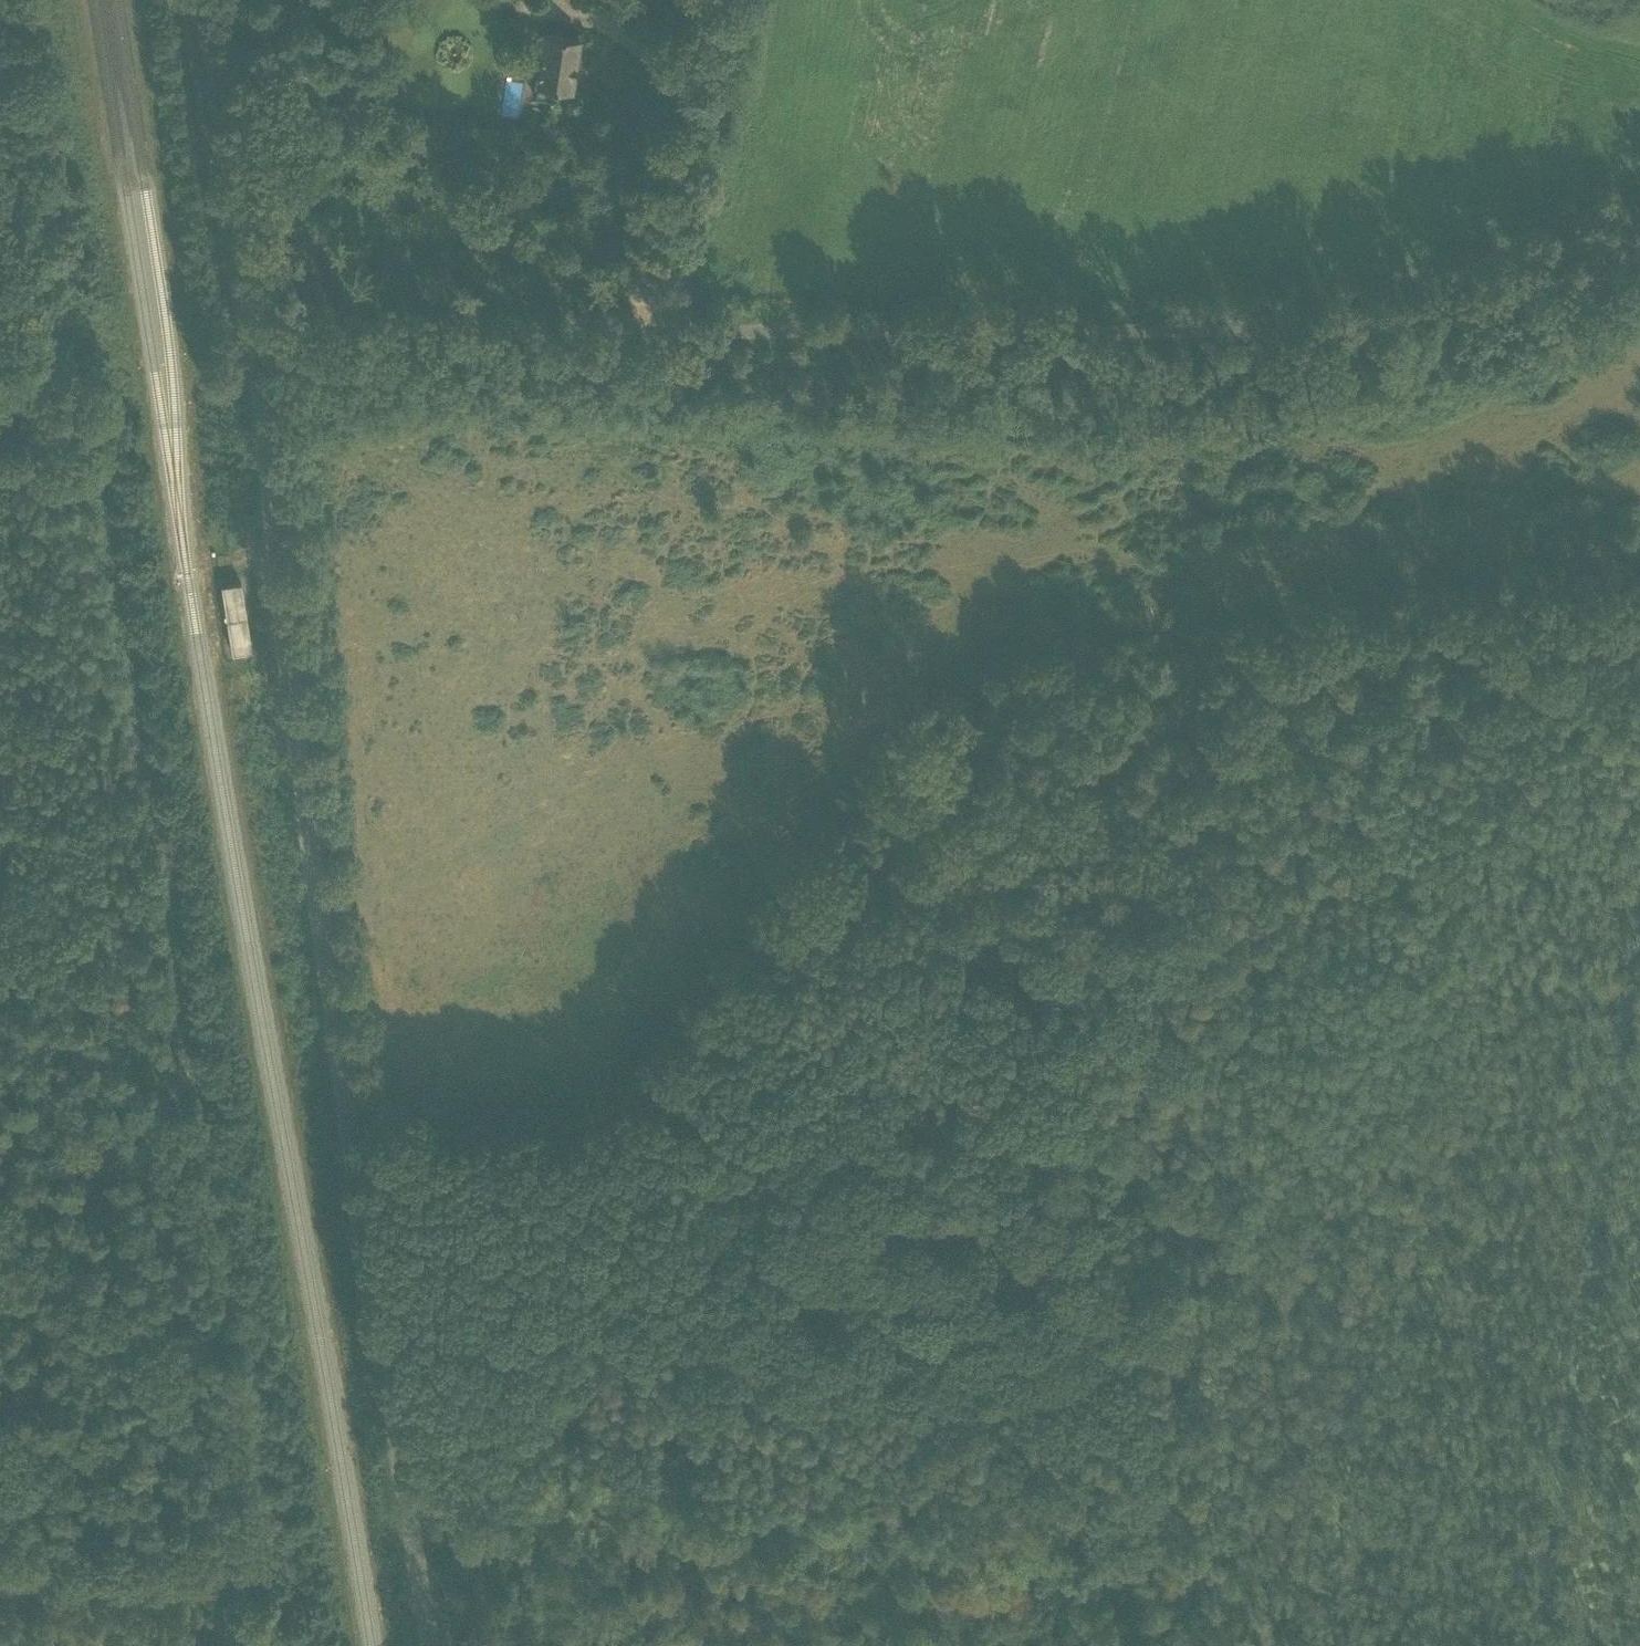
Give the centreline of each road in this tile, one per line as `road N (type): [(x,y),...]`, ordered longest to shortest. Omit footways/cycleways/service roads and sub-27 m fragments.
road 1 (unclassified): [(1639,253),(1454,314),(1314,334),(675,333),(260,342)]
road 2 (unclassified): [(427,1645),(307,921),(260,342)]
road 3 (unclassified): [(260,342),(210,0)]
road 4 (track): [(636,334),(697,0)]

